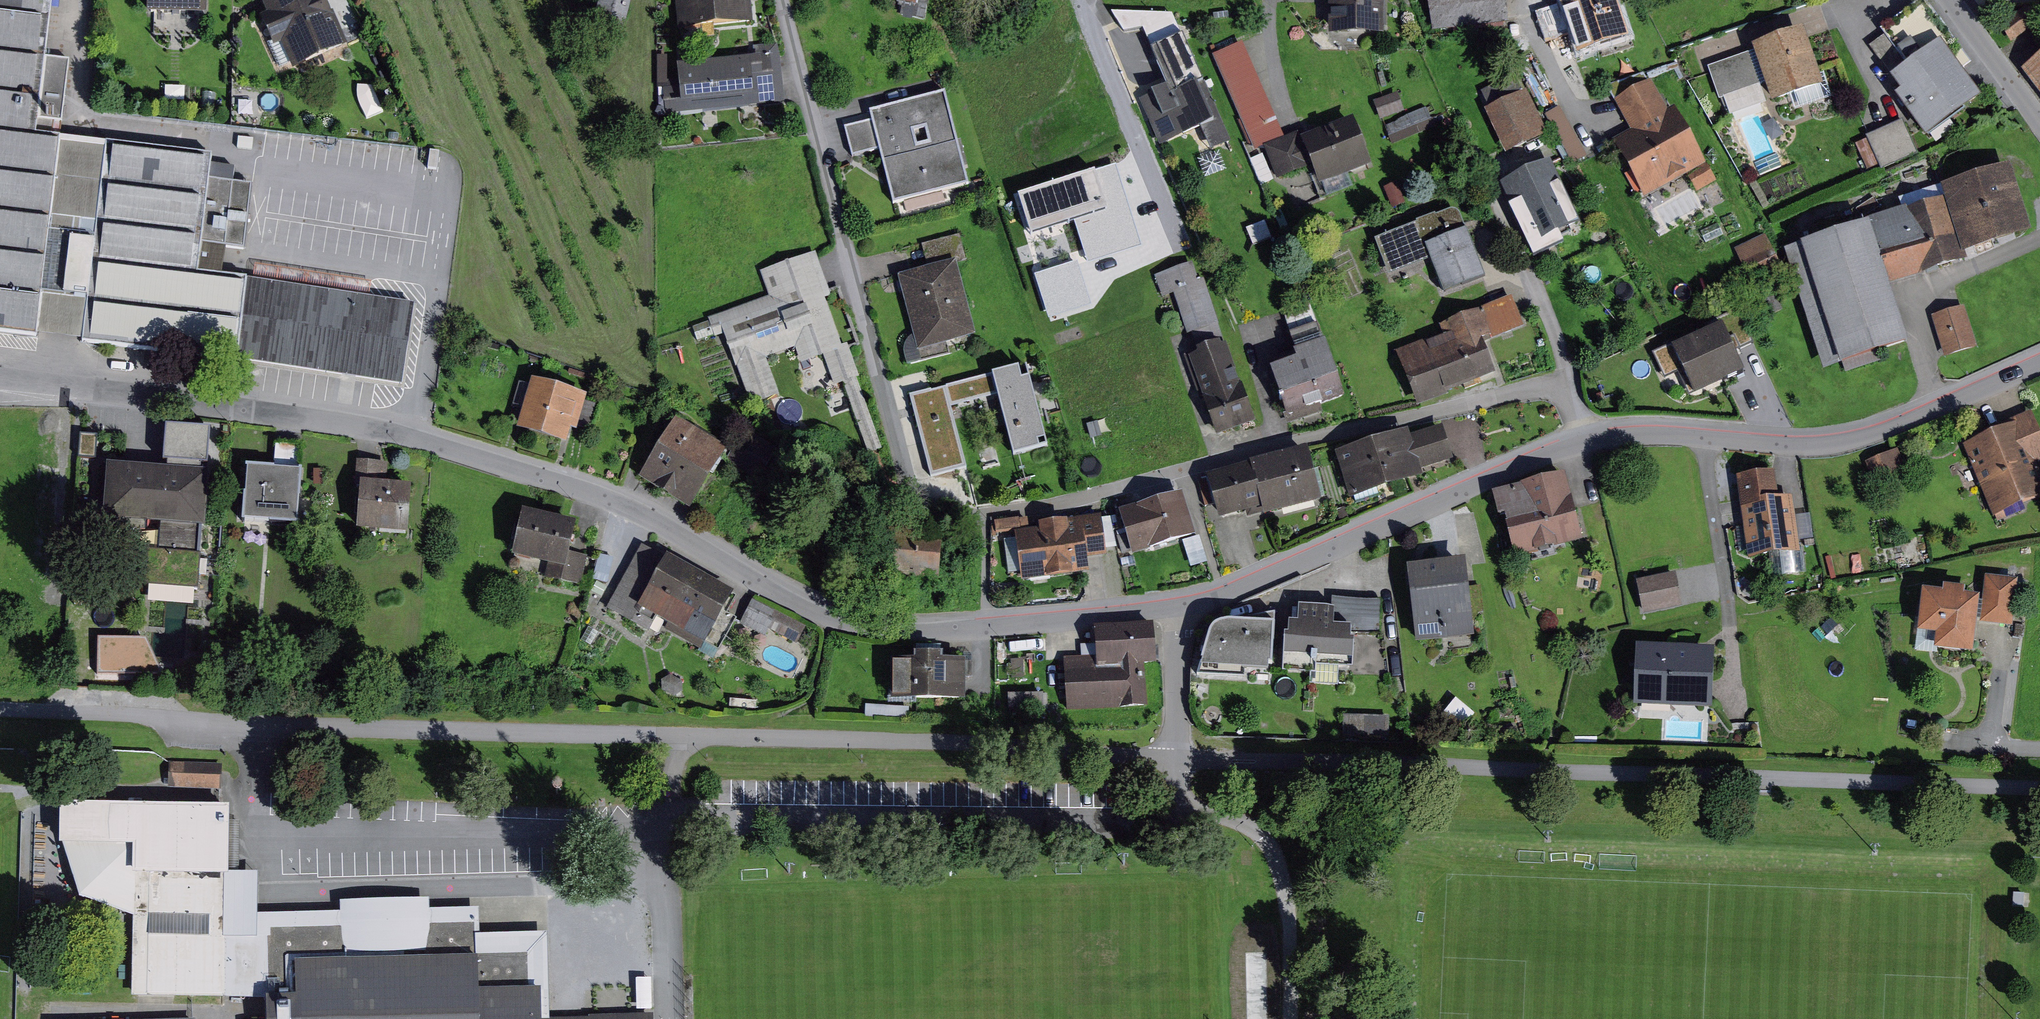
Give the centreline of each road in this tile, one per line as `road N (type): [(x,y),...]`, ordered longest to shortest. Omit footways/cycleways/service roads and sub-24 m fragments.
road 1 (residential): [(0,373),(276,407),(409,436),(602,492),(834,616),(963,631),(1179,609),(1227,597),(1588,441),(1706,435),(1815,445),(1893,430),(1944,406)]
road 2 (residential): [(896,415),(787,0)]
road 3 (residential): [(2039,242),(1937,285),(1925,298),(1944,406)]
road 4 (residential): [(1960,0),(2039,112)]

